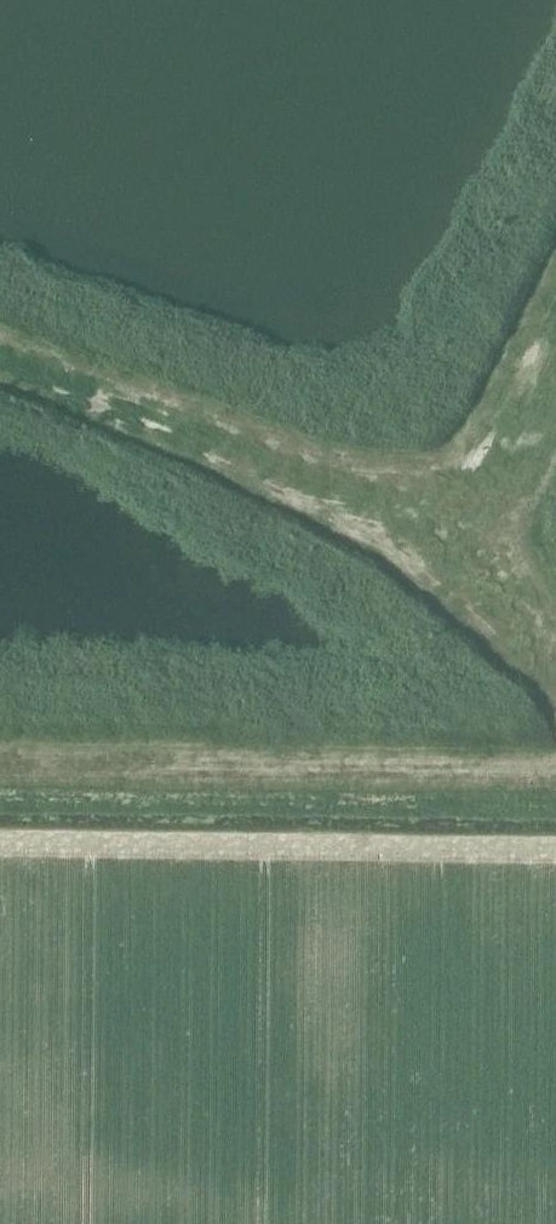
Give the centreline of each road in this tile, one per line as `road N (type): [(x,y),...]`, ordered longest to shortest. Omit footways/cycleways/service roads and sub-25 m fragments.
road 1 (track): [(0,356),(416,528),(461,567),(555,689)]
road 2 (track): [(555,755),(0,762)]
road 3 (track): [(400,520),(458,503),(495,471),(555,355)]

